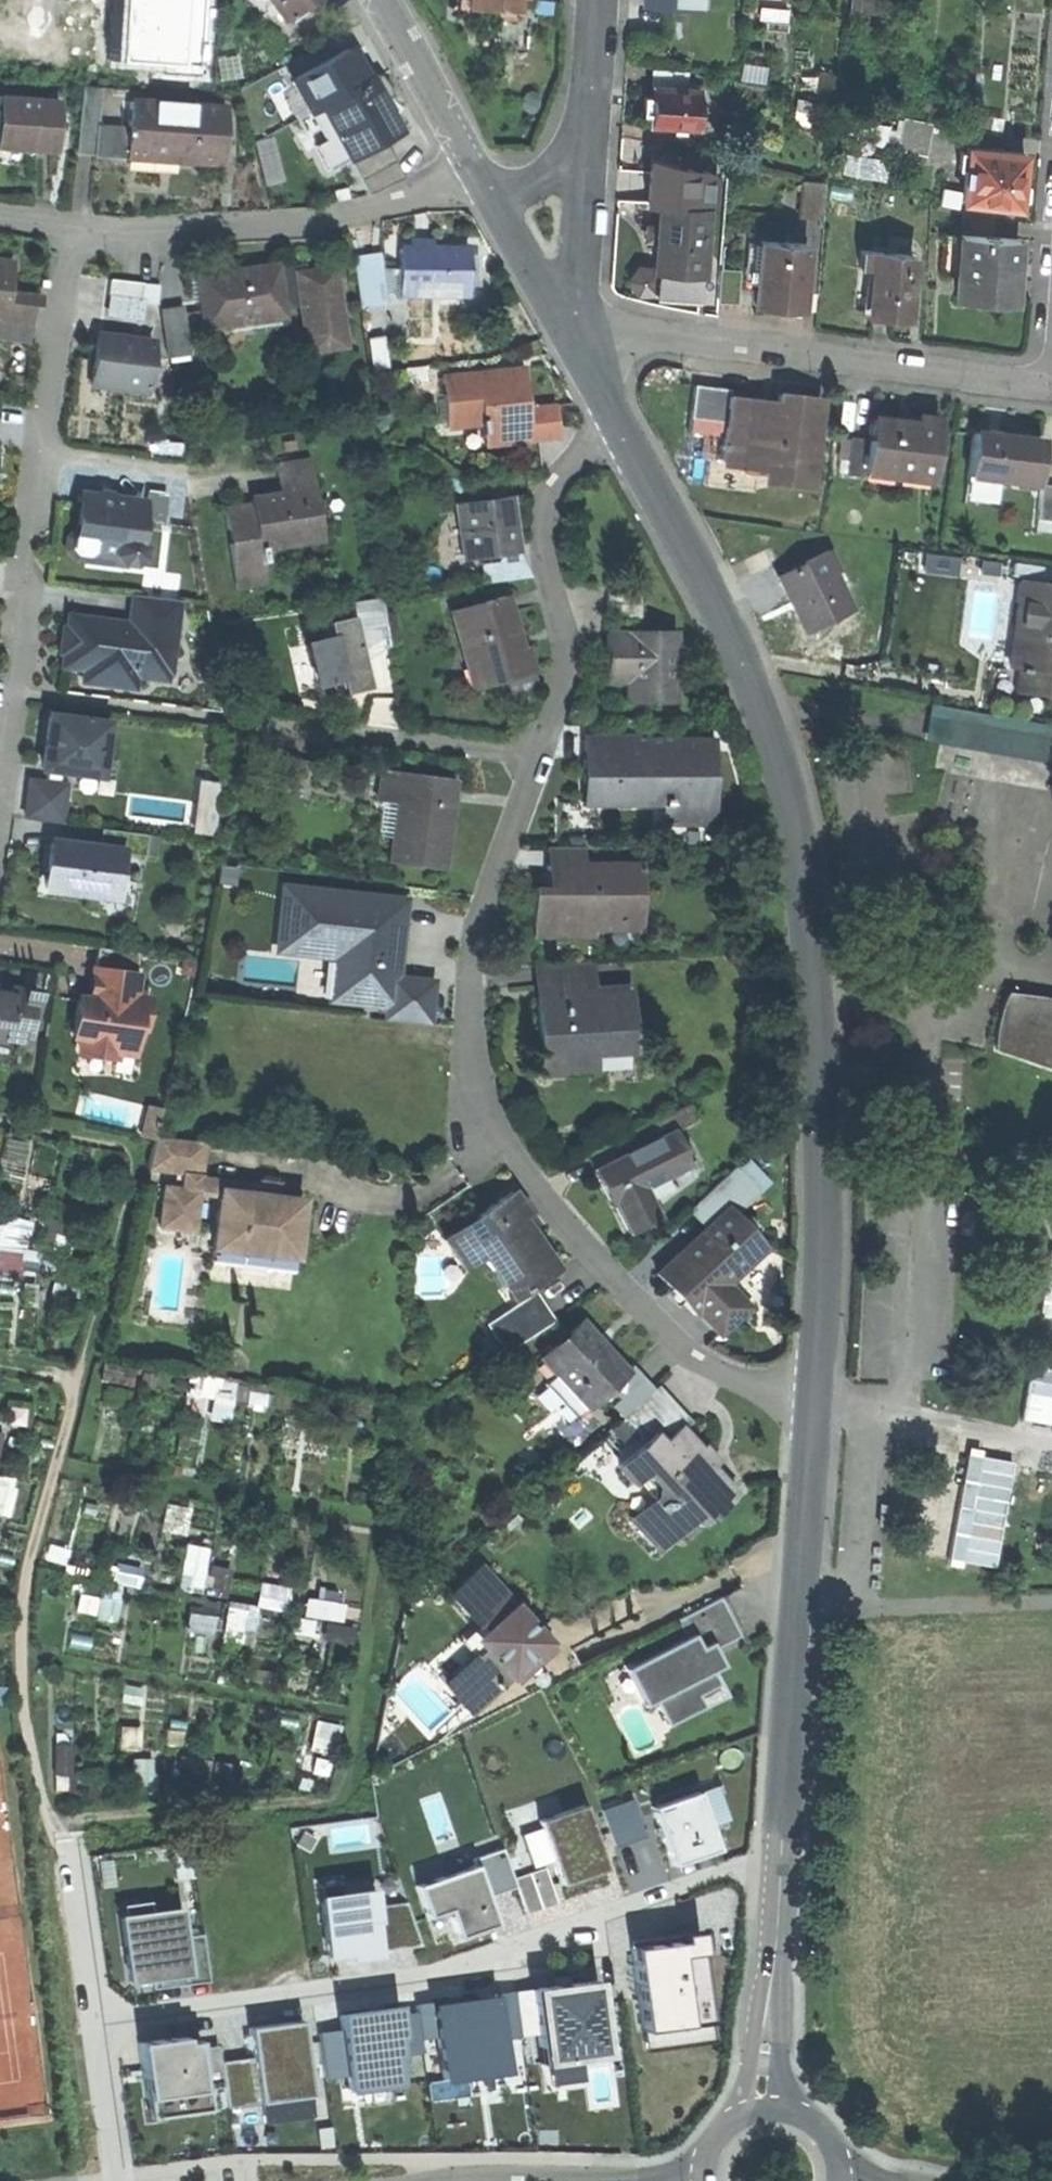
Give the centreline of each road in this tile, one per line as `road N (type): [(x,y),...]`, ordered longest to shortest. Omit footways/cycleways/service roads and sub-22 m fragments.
road 1 (residential): [(619,422),(562,465),(545,513),(565,660),(478,934),(472,1047),(480,1097),(513,1155),(654,1316),(696,1349),(736,1366),(815,1375)]
road 2 (residential): [(619,422),(718,598),(790,796),(808,882),(816,990),(815,1375)]
road 3 (residential): [(815,1375),(767,2109)]
road 4 (residential): [(72,223),(0,765)]
road 5 (residential): [(549,303),(1047,373)]
road 6 (residential): [(578,1945),(94,2010)]
road 7 (residential): [(72,223),(248,227),(367,206),(481,168)]
road 8 (residential): [(590,0),(570,179),(524,246)]
road 9 (residential): [(379,0),(481,168)]
road 10 (residential): [(72,1835),(94,2010)]
road 11 (residential): [(94,2010),(117,2180)]
road 12 (residential): [(549,303),(619,422)]

